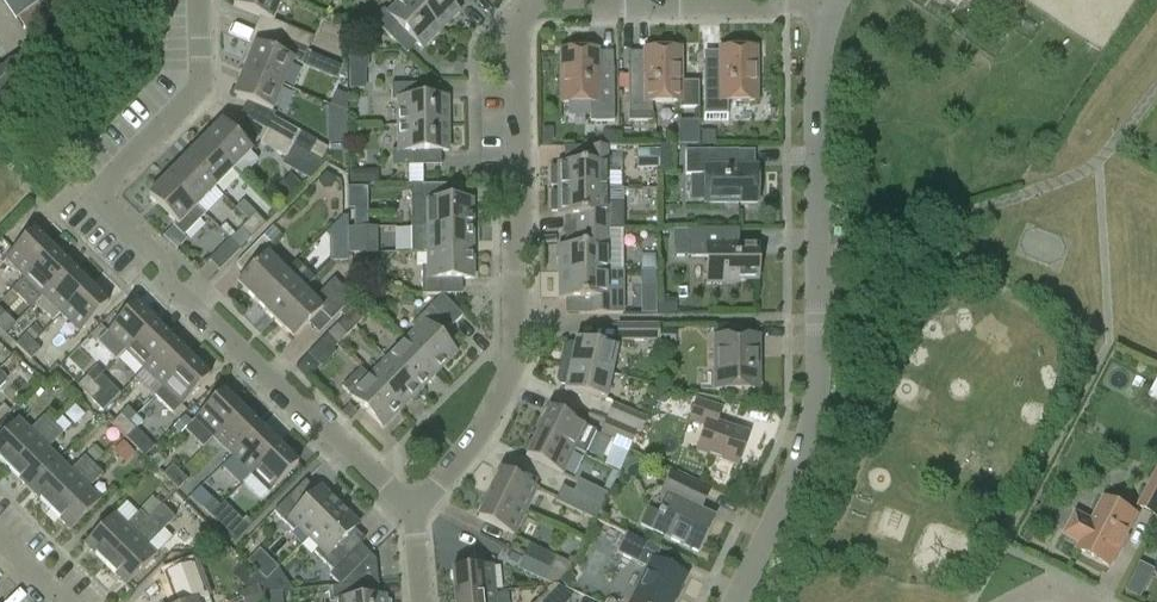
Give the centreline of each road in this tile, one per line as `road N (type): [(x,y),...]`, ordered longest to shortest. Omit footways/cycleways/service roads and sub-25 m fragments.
road 1 (residential): [(734,601),(801,455),(812,398),(822,13)]
road 2 (residential): [(545,0),(518,18),(512,369),(417,525)]
road 3 (residential): [(417,525),(320,441),(282,383),(128,241),(108,198)]
road 4 (residential): [(200,0),(202,95),(116,170),(108,198)]

